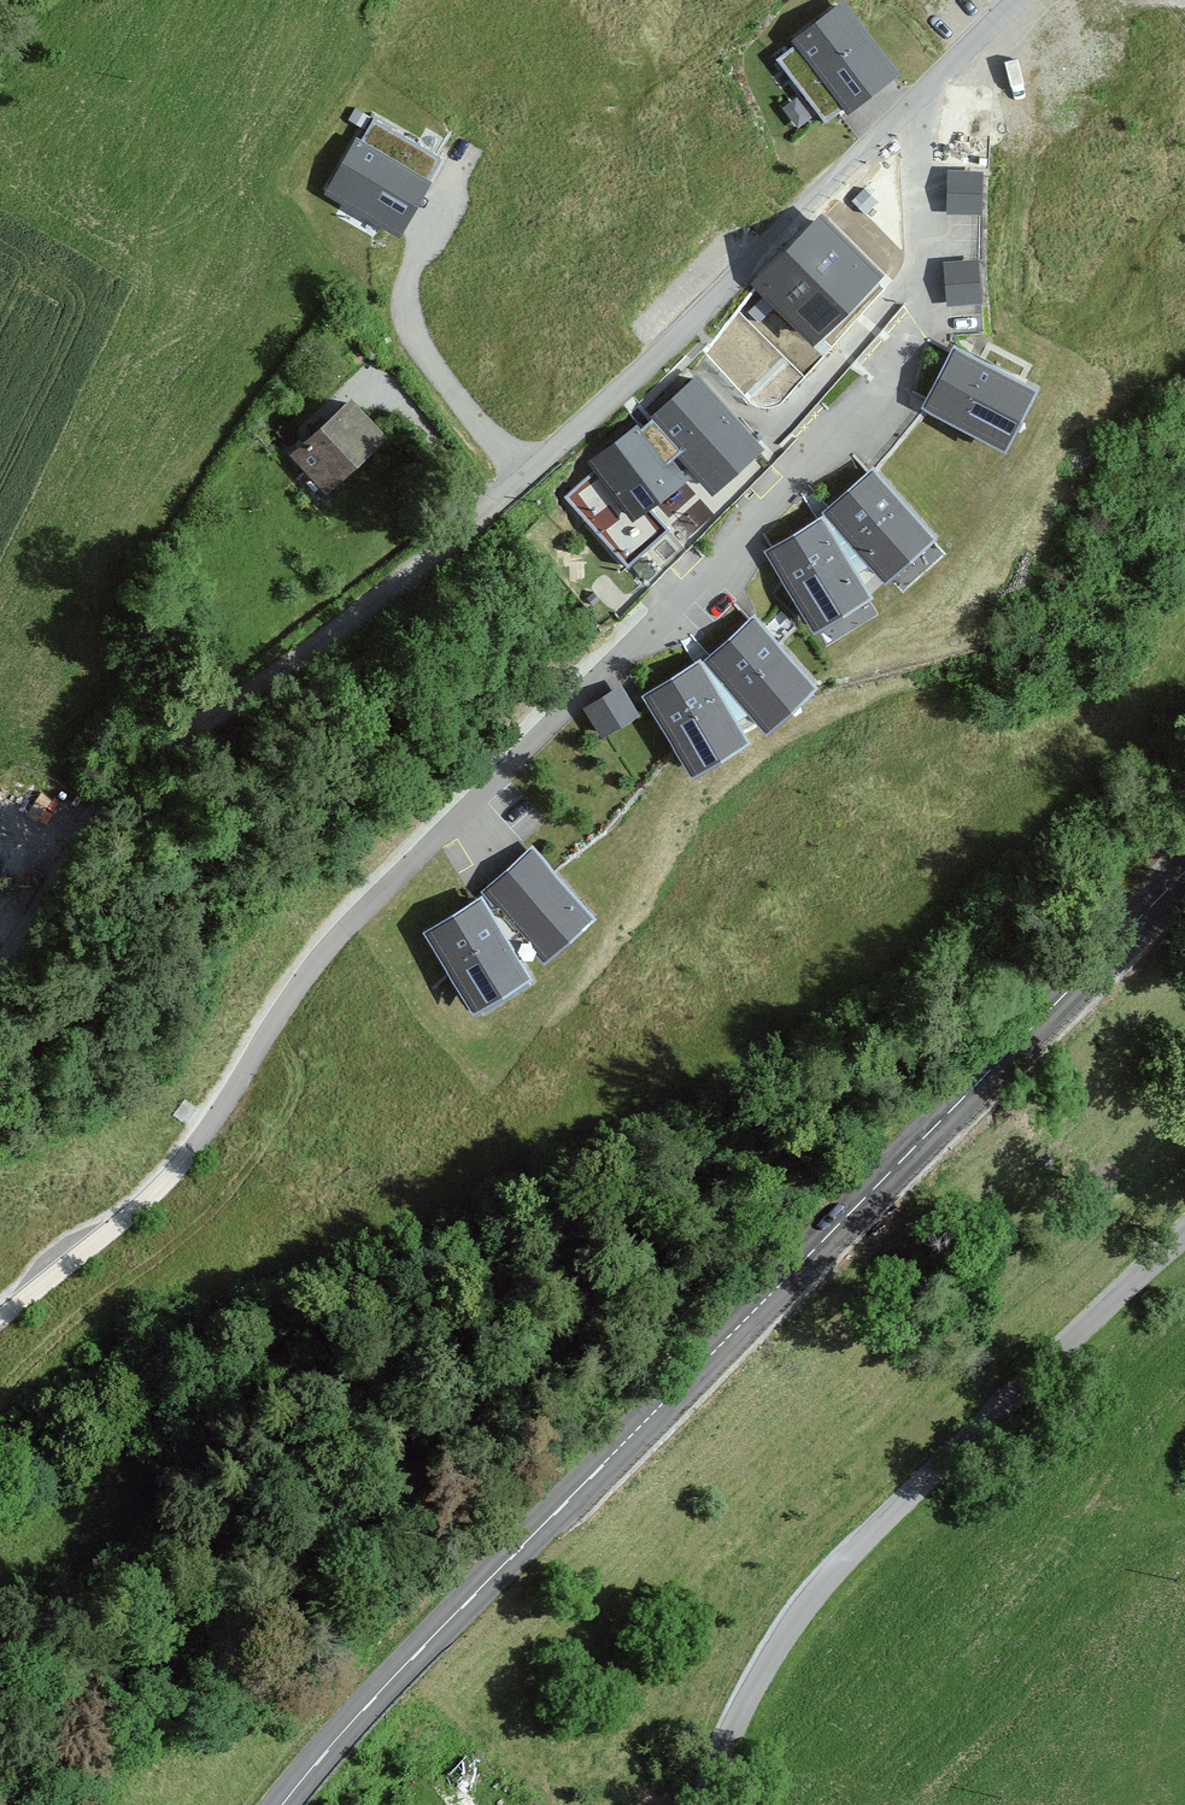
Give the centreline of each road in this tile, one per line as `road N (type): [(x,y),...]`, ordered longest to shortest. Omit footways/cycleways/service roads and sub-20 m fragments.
road 1 (residential): [(916,101),(934,159),(921,320),(911,346),(675,602),(324,947),(269,1021),(219,1134),(183,1177),(0,1317)]
road 2 (primary): [(1184,871),(396,1674),(283,1804)]
road 3 (unclassified): [(697,1804),(739,1711),(808,1602),(1184,1233)]
road 4 (unclassified): [(525,477),(248,699),(126,780),(66,852),(0,957)]
road 5 (unclassified): [(916,101),(525,477)]
road 6 (residential): [(525,477),(412,333),(407,282),(456,177)]
road 7 (unclassified): [(1014,0),(916,101)]

